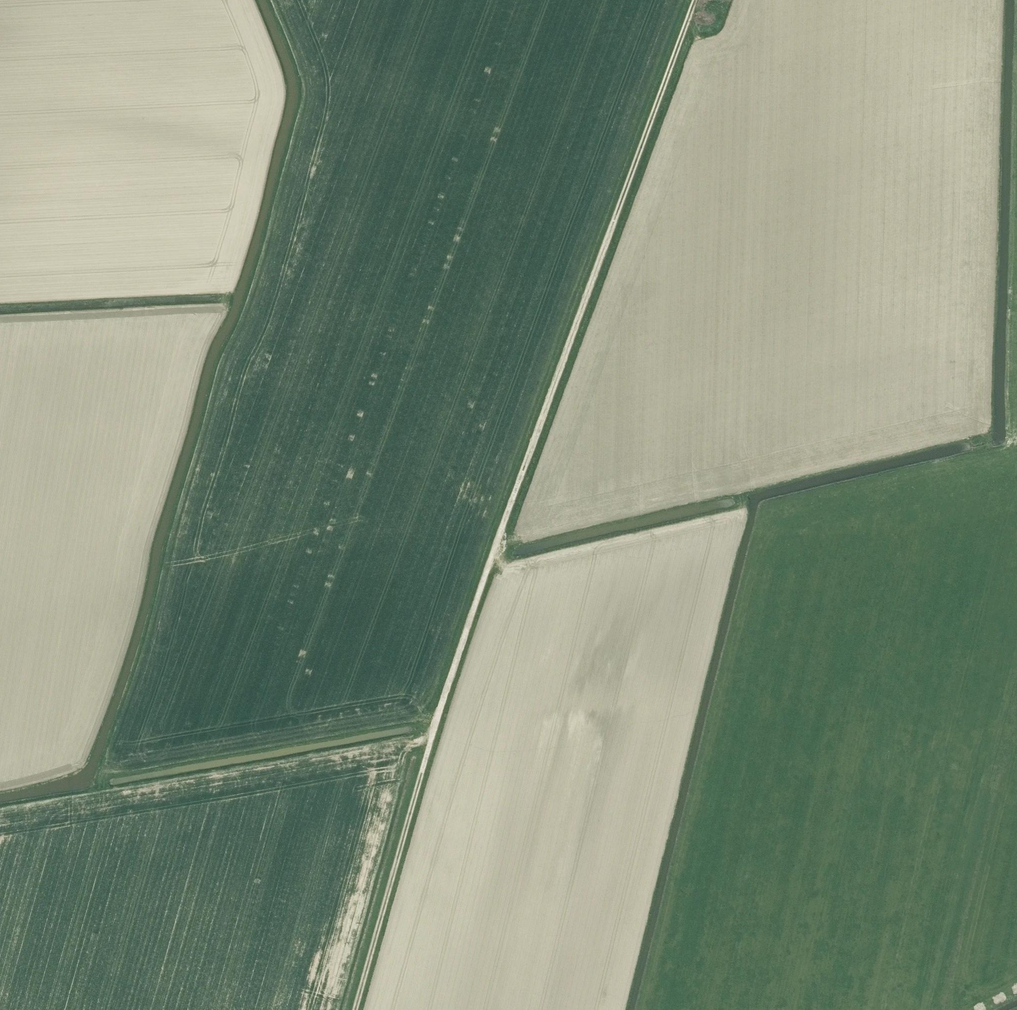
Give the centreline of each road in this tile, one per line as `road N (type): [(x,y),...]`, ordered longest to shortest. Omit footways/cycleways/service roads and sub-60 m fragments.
road 1 (track): [(696,0),(437,718),(355,1009)]

